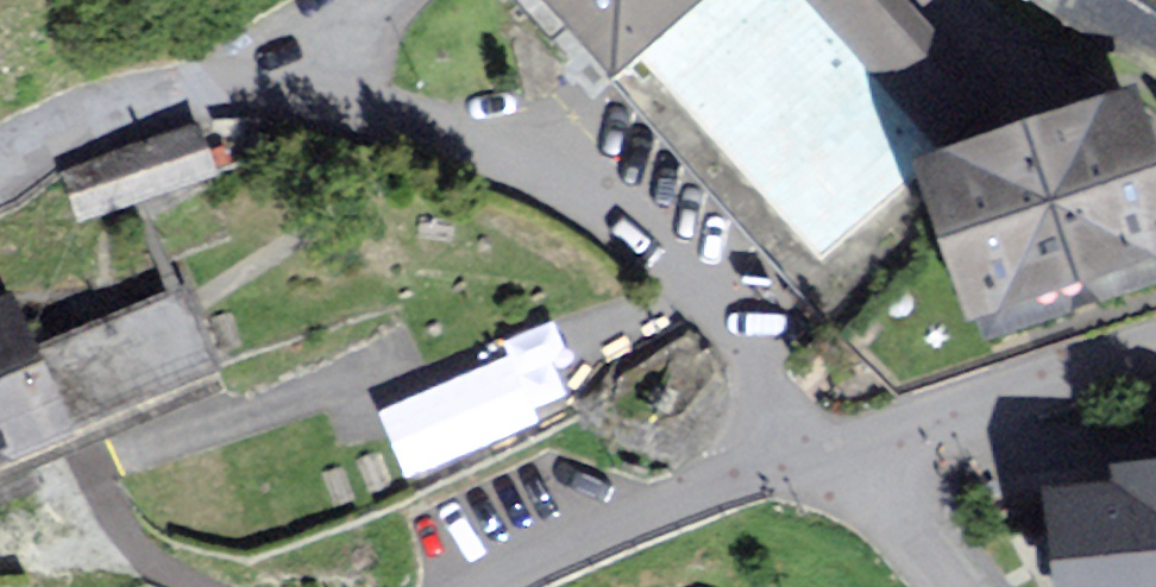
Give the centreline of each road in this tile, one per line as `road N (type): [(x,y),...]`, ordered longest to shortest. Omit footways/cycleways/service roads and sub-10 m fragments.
road 1 (residential): [(0,160),(82,121),(201,95),(320,93),(547,169),(666,260),(800,429)]
road 2 (residential): [(1155,338),(800,429)]
road 3 (residential): [(800,429),(693,472),(489,586)]
road 4 (residential): [(800,429),(954,586)]

